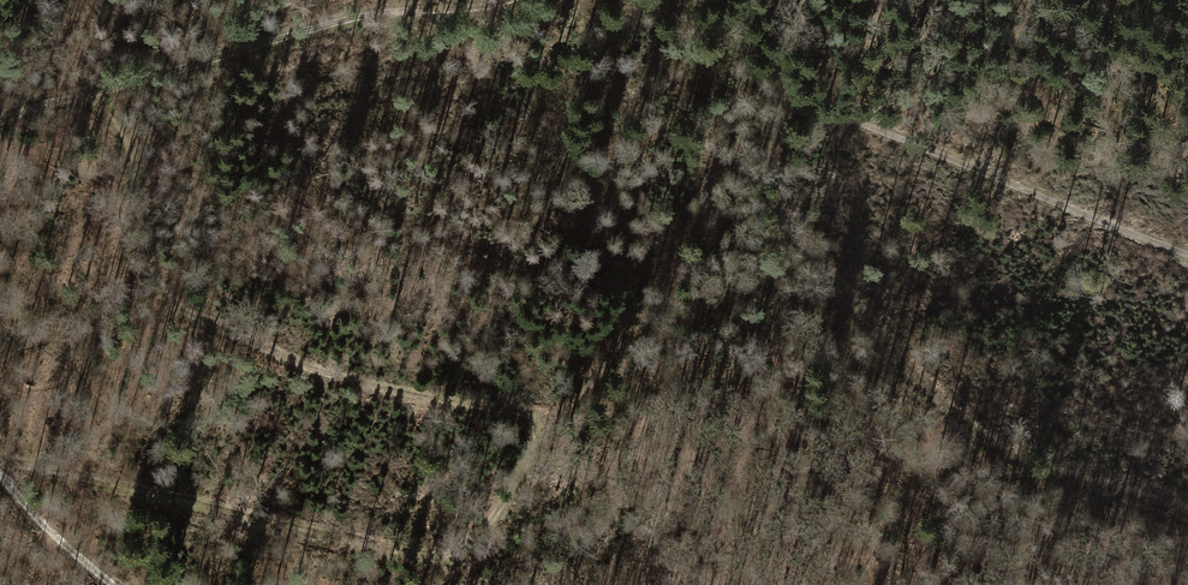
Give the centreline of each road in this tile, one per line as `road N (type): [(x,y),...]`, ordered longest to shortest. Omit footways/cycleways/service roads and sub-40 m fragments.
road 1 (track): [(1187,515),(1052,469),(994,439),(935,389),(793,235),(778,207),(766,169),(782,93)]
road 2 (track): [(88,96),(129,135),(152,267),(169,303),(299,365),(544,425)]
road 3 (track): [(0,119),(311,28),(477,0)]
road 4 (track): [(0,458),(420,557),(451,554)]
road 5 (track): [(782,93),(1187,257)]
road 6 (track): [(0,473),(111,584)]

